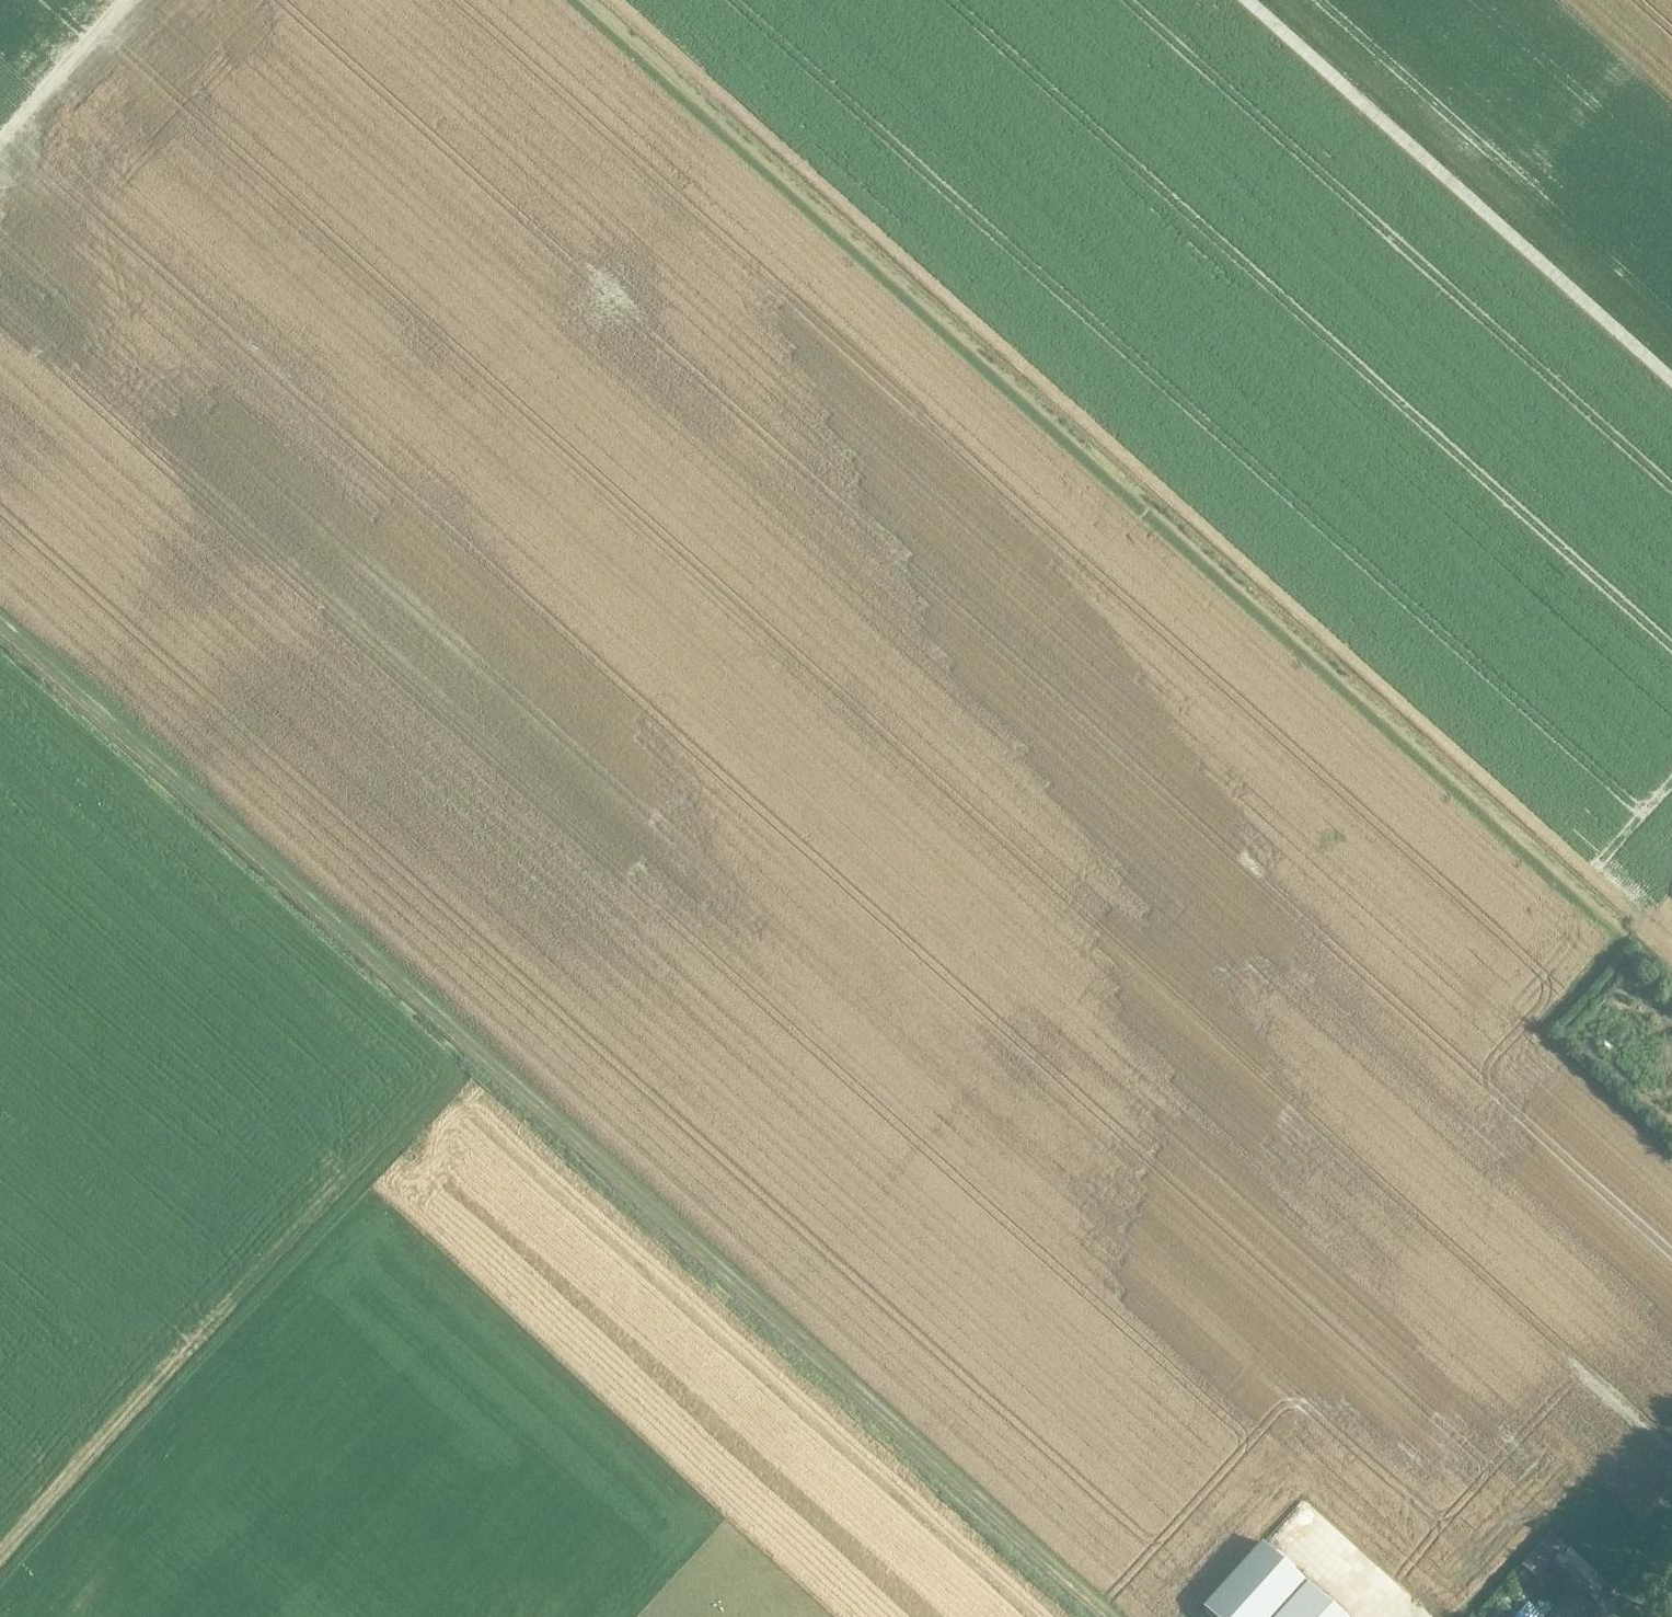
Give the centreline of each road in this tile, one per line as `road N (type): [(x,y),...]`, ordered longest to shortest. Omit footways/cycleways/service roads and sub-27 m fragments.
road 1 (track): [(1240,0),(1671,393)]

